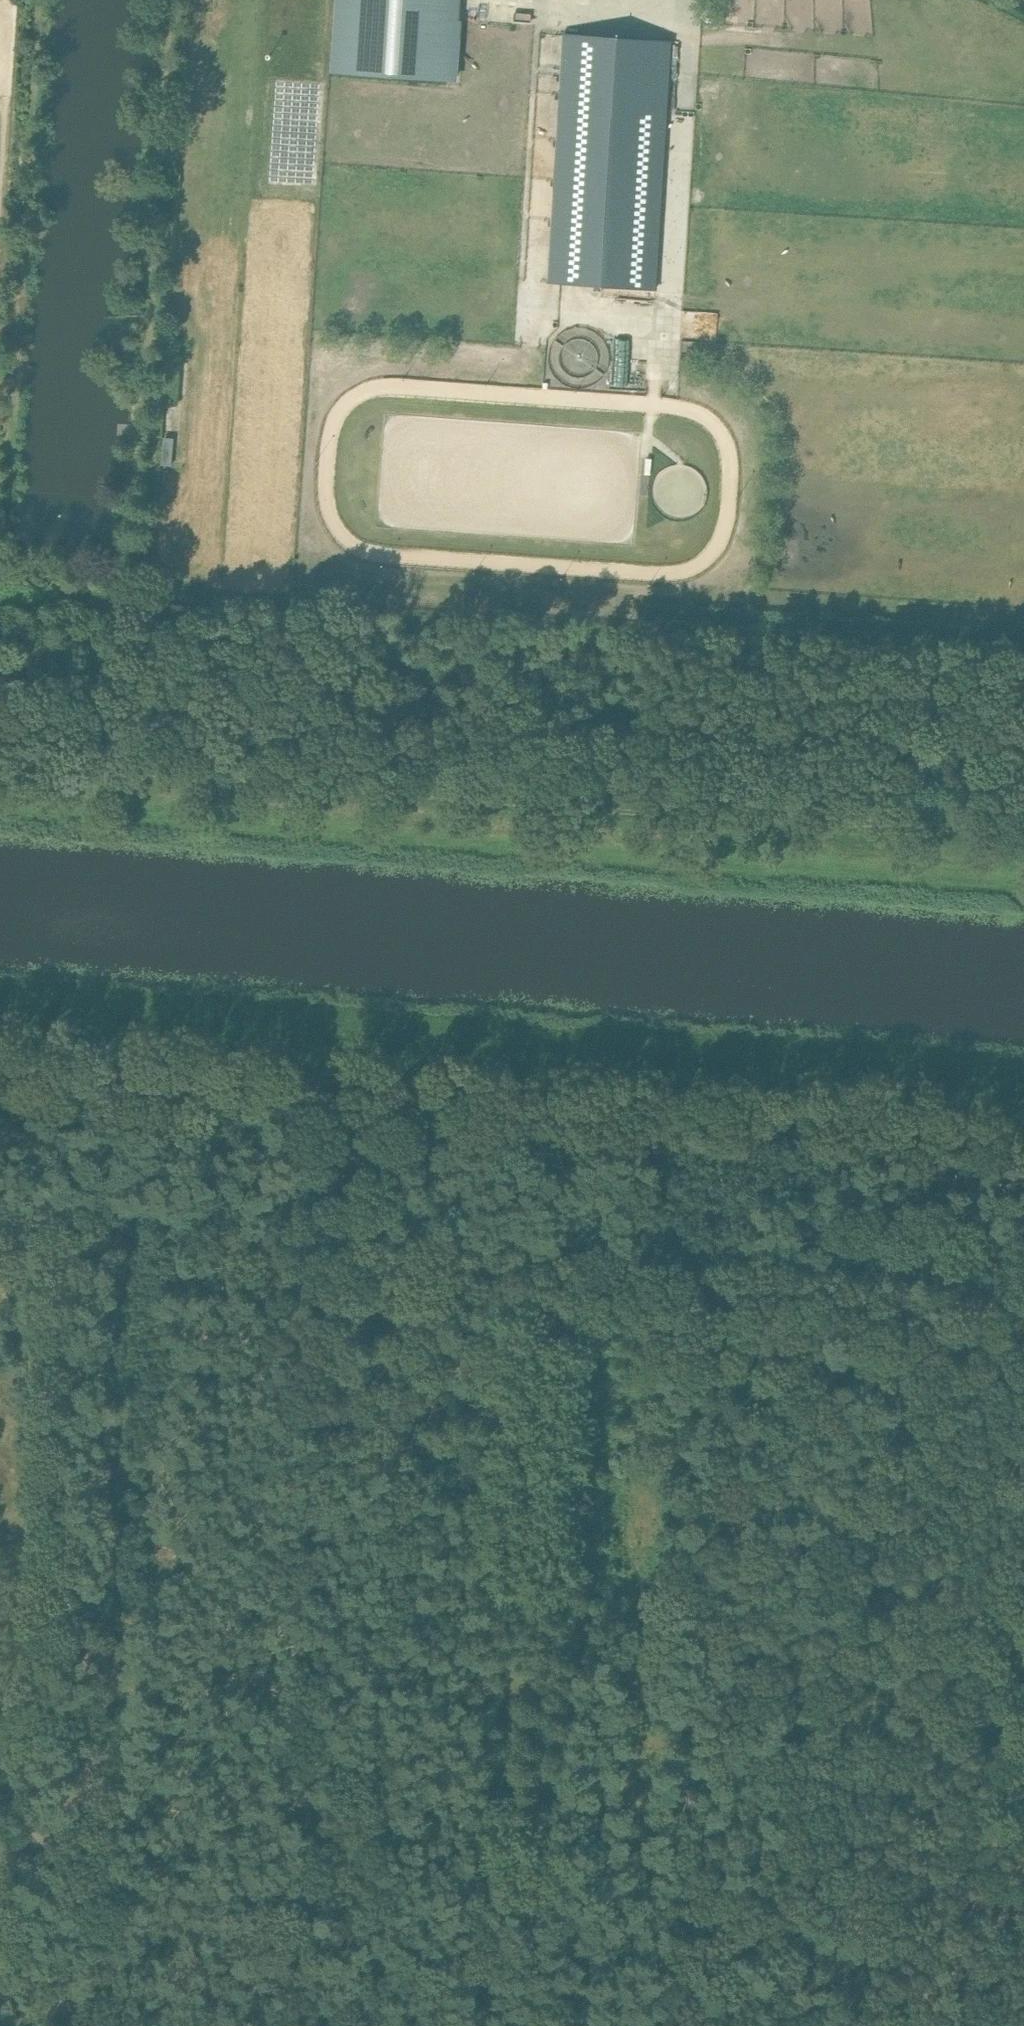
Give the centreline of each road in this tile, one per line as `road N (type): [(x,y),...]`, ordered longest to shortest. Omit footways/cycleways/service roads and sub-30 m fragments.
road 1 (track): [(0,745),(1023,825)]
road 2 (track): [(139,2025),(119,1894),(0,1790)]

